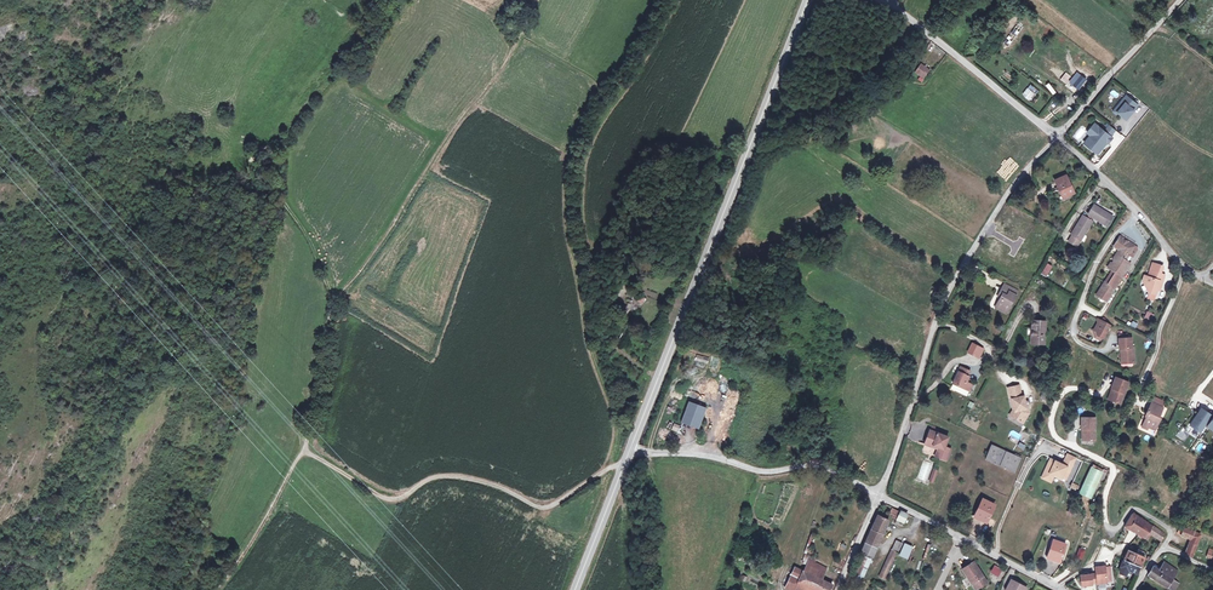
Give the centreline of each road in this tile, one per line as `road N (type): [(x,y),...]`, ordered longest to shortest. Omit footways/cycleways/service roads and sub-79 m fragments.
road 1 (secondary): [(631,446),(808,0)]
road 2 (unclassified): [(878,495),(939,312),(990,222),(1056,136)]
road 3 (track): [(335,304),(456,124),(504,67),(538,0)]
road 4 (track): [(304,451),(382,497),(396,500),(423,482),(460,477),(542,508),(625,463)]
road 5 (unclassified): [(878,495),(822,465),(767,473),(704,454),(631,446)]
road 6 (unclassified): [(1056,136),(888,0)]
road 7 (unclassified): [(1062,589),(878,495)]
road 8 (unclassified): [(1201,278),(1056,136)]
road 9 (unclassified): [(1056,136),(1179,0)]
road 10 (track): [(335,304),(309,238),(257,157),(250,159)]
road 11 (track): [(218,589),(304,451)]
road 12 (secondary): [(575,589),(631,446)]
road 13 (track): [(304,451),(335,304)]

